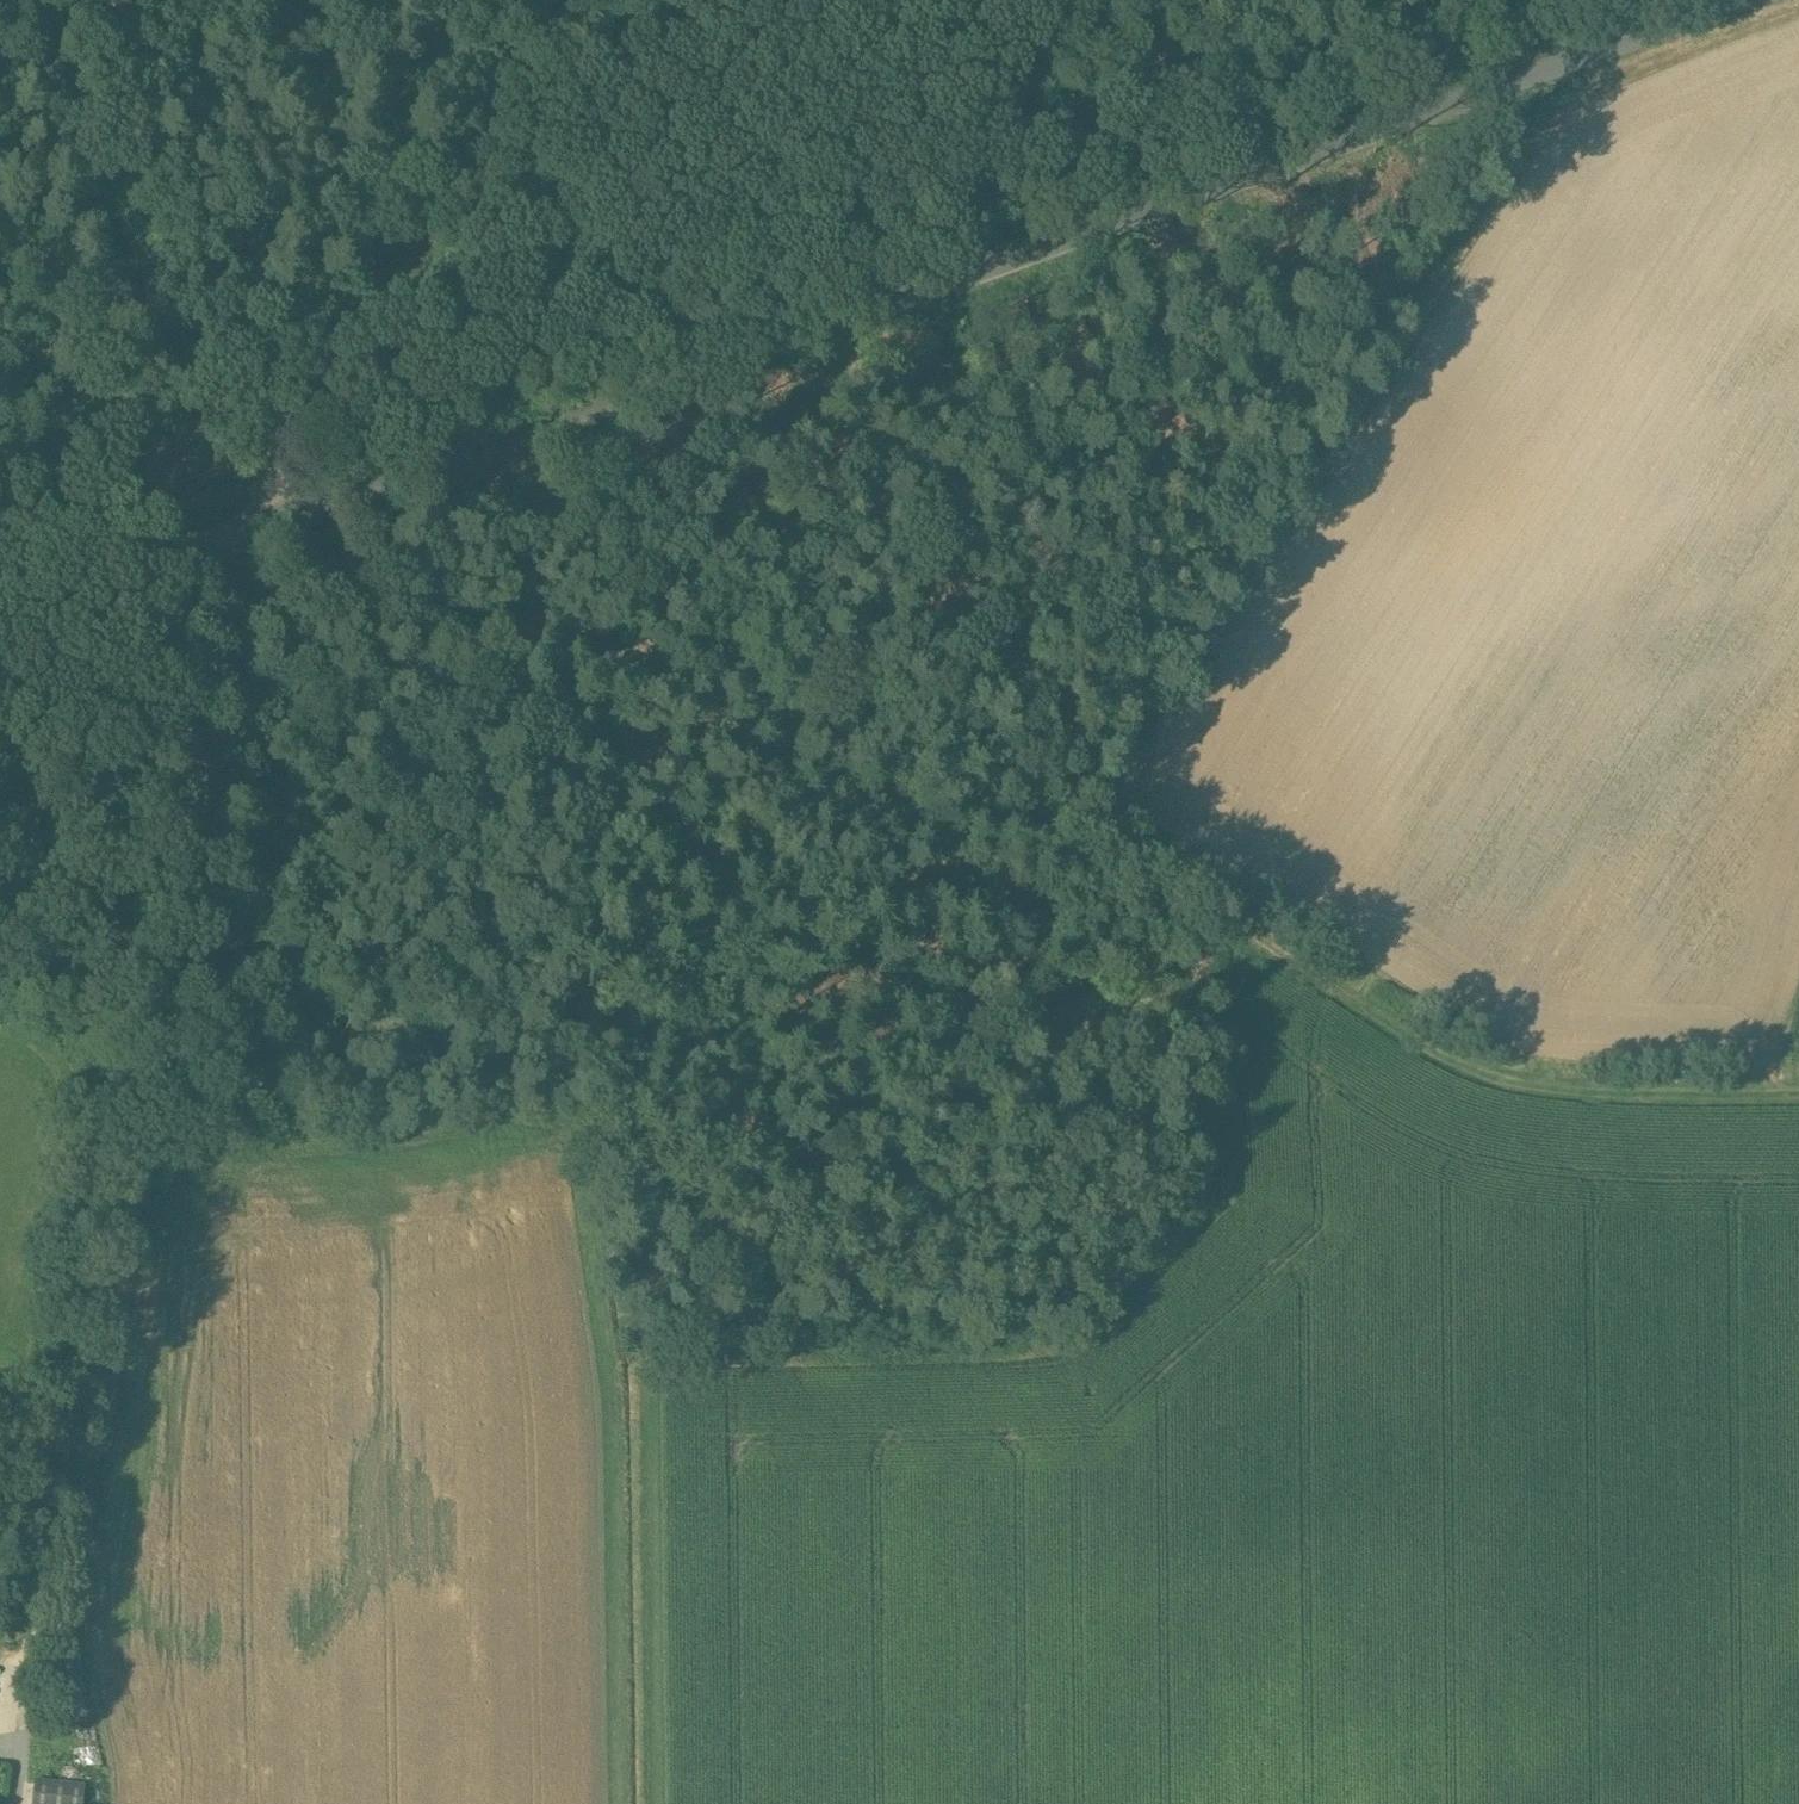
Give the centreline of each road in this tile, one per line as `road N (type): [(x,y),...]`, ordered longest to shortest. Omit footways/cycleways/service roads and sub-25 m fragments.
road 1 (track): [(25,1803),(167,653),(229,527),(275,475),(574,0)]
road 2 (unclassified): [(0,613),(1732,0)]

